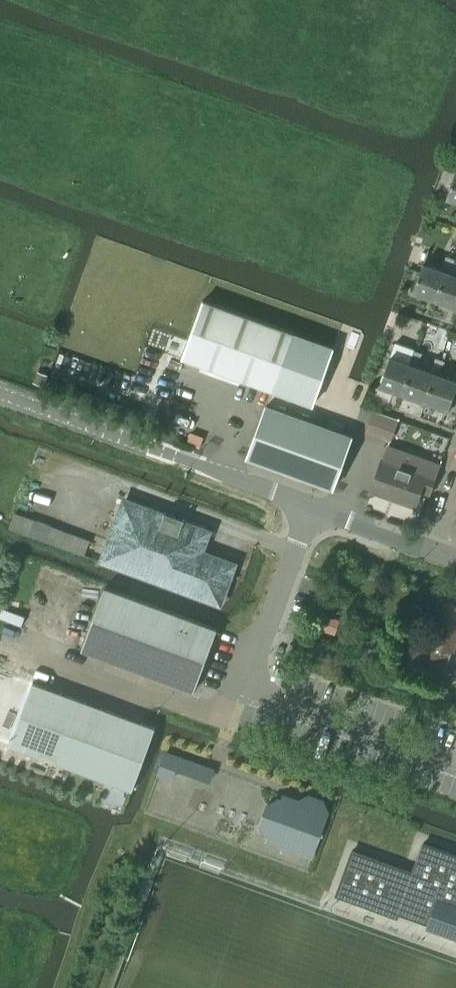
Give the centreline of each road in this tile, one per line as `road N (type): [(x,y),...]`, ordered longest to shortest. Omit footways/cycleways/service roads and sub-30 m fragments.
road 1 (unclassified): [(32,652),(232,727),(312,506)]
road 2 (tertiary): [(312,506),(0,393)]
road 3 (tertiary): [(432,551),(312,506)]

